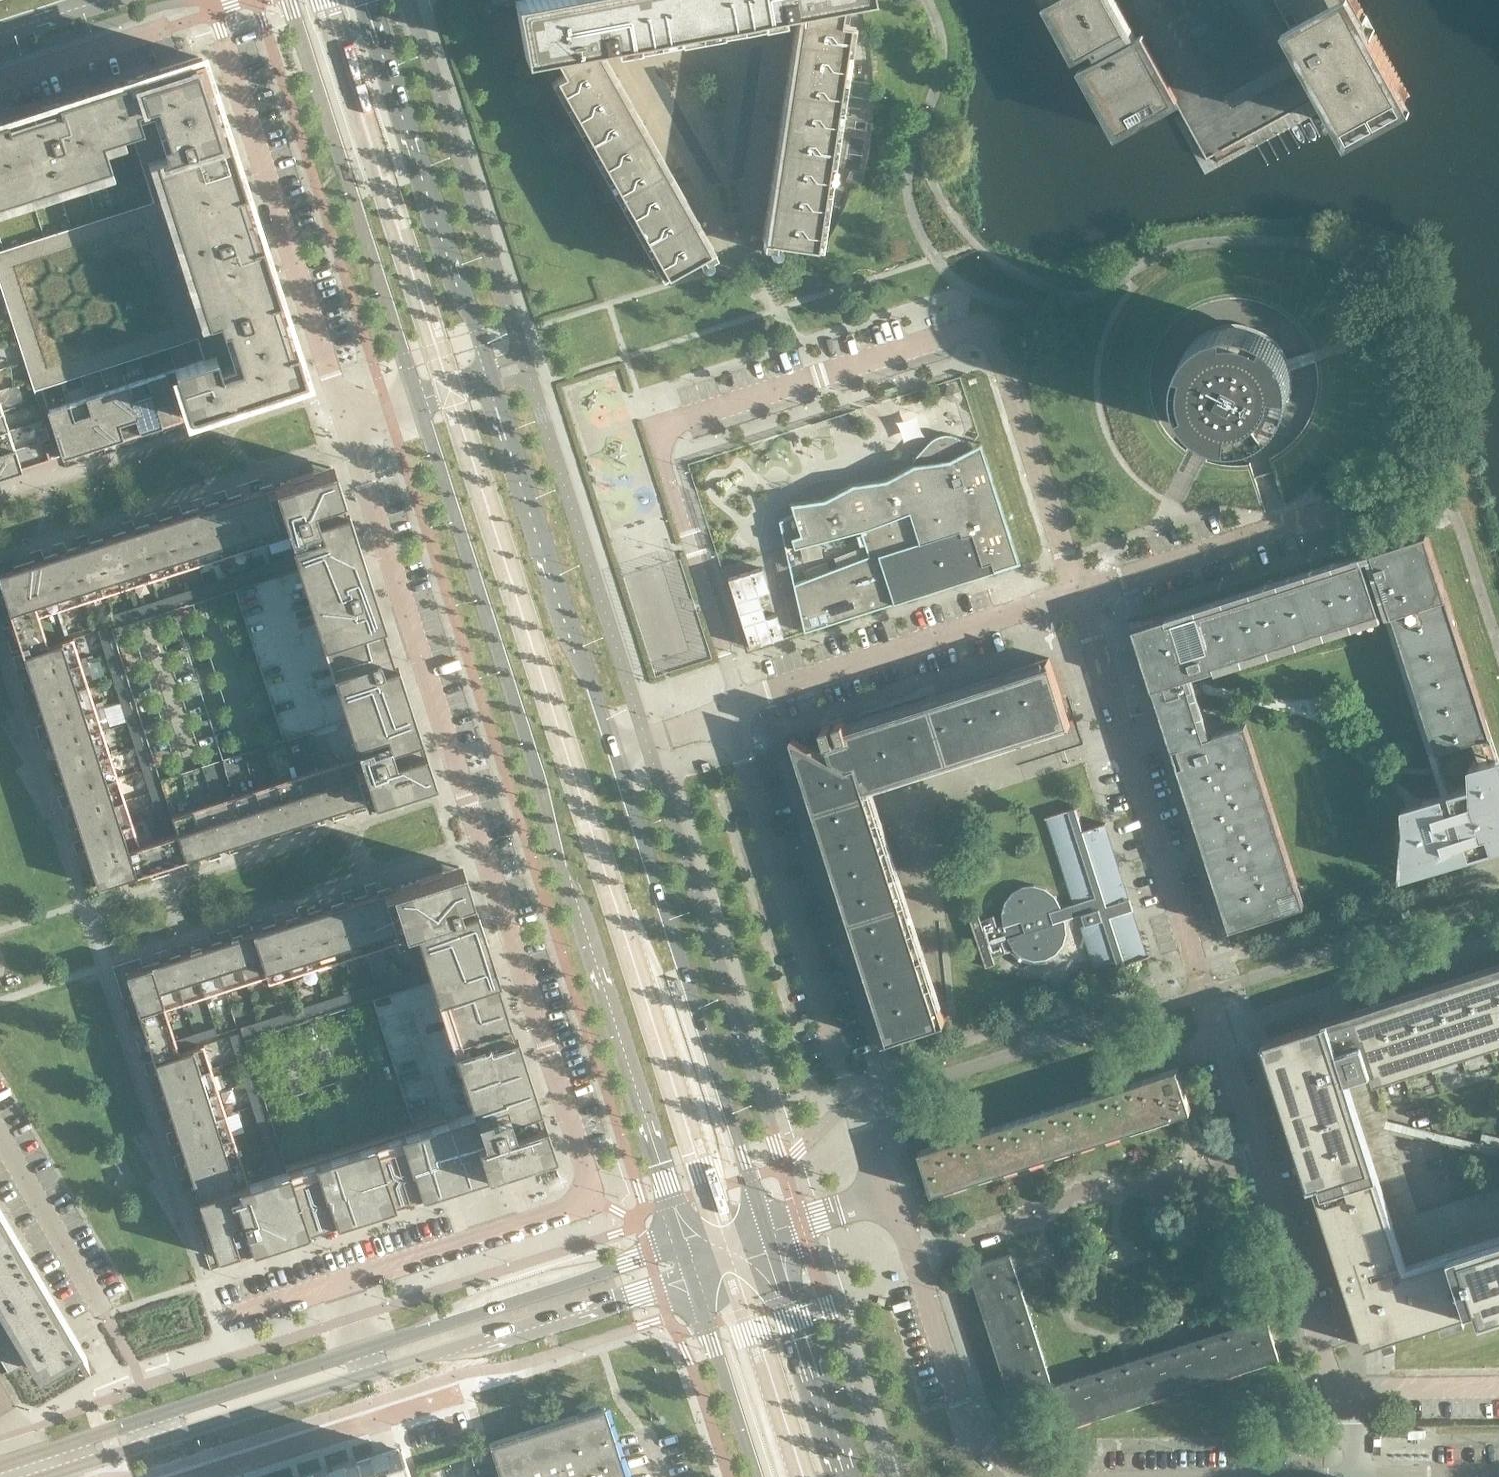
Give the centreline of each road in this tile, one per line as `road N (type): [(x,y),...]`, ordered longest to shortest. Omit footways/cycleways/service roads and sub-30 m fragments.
road 1 (unclassified): [(347,419),(591,1184),(586,1201),(343,1283)]
road 2 (residential): [(739,700),(652,429),(819,376),(959,332),(992,336),(1077,592)]
road 3 (secondary): [(417,398),(685,1250)]
road 4 (residential): [(889,1196),(727,703)]
road 5 (secondary): [(766,1231),(609,741)]
road 6 (residential): [(1358,1476),(1357,1453),(1207,1000)]
road 7 (secondary): [(290,0),(417,398)]
road 8 (residential): [(1077,592),(1203,986)]
road 9 (unclassified): [(220,29),(347,419)]
road 10 (secondary): [(492,375),(364,0)]
road 11 (secondary): [(609,741),(492,375)]
road 12 (residential): [(1077,592),(739,700)]
road 13 (tertiary): [(365,1346),(41,1452)]
road 14 (tertiary): [(685,1250),(365,1346)]
road 15 (tertiary): [(57,1475),(375,1374)]
road 16 (tertiary): [(375,1374),(692,1274)]
road 17 (residential): [(1032,1476),(971,1423),(889,1196)]
road 18 (residential): [(1331,509),(1077,592)]
road 19 (secondary): [(844,1476),(766,1231)]
road 20 (secondary): [(692,1274),(756,1476)]
road 21 (unclassified): [(102,1310),(0,1135)]
road 22 (residential): [(0,86),(170,28)]
road 23 (unclassified): [(343,1283),(219,1323)]
road 24 (residential): [(766,1231),(889,1196)]
road 25 (residential): [(727,703),(609,741)]

